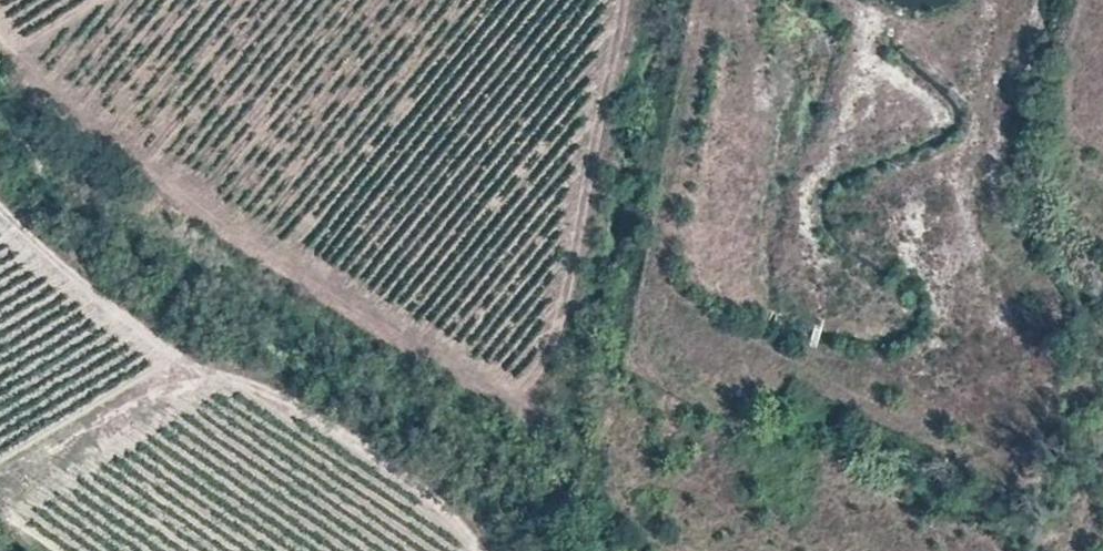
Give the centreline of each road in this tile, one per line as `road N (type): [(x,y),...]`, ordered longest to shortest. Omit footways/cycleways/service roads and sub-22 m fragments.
road 1 (track): [(488,550),(444,500),(189,372),(0,190)]

